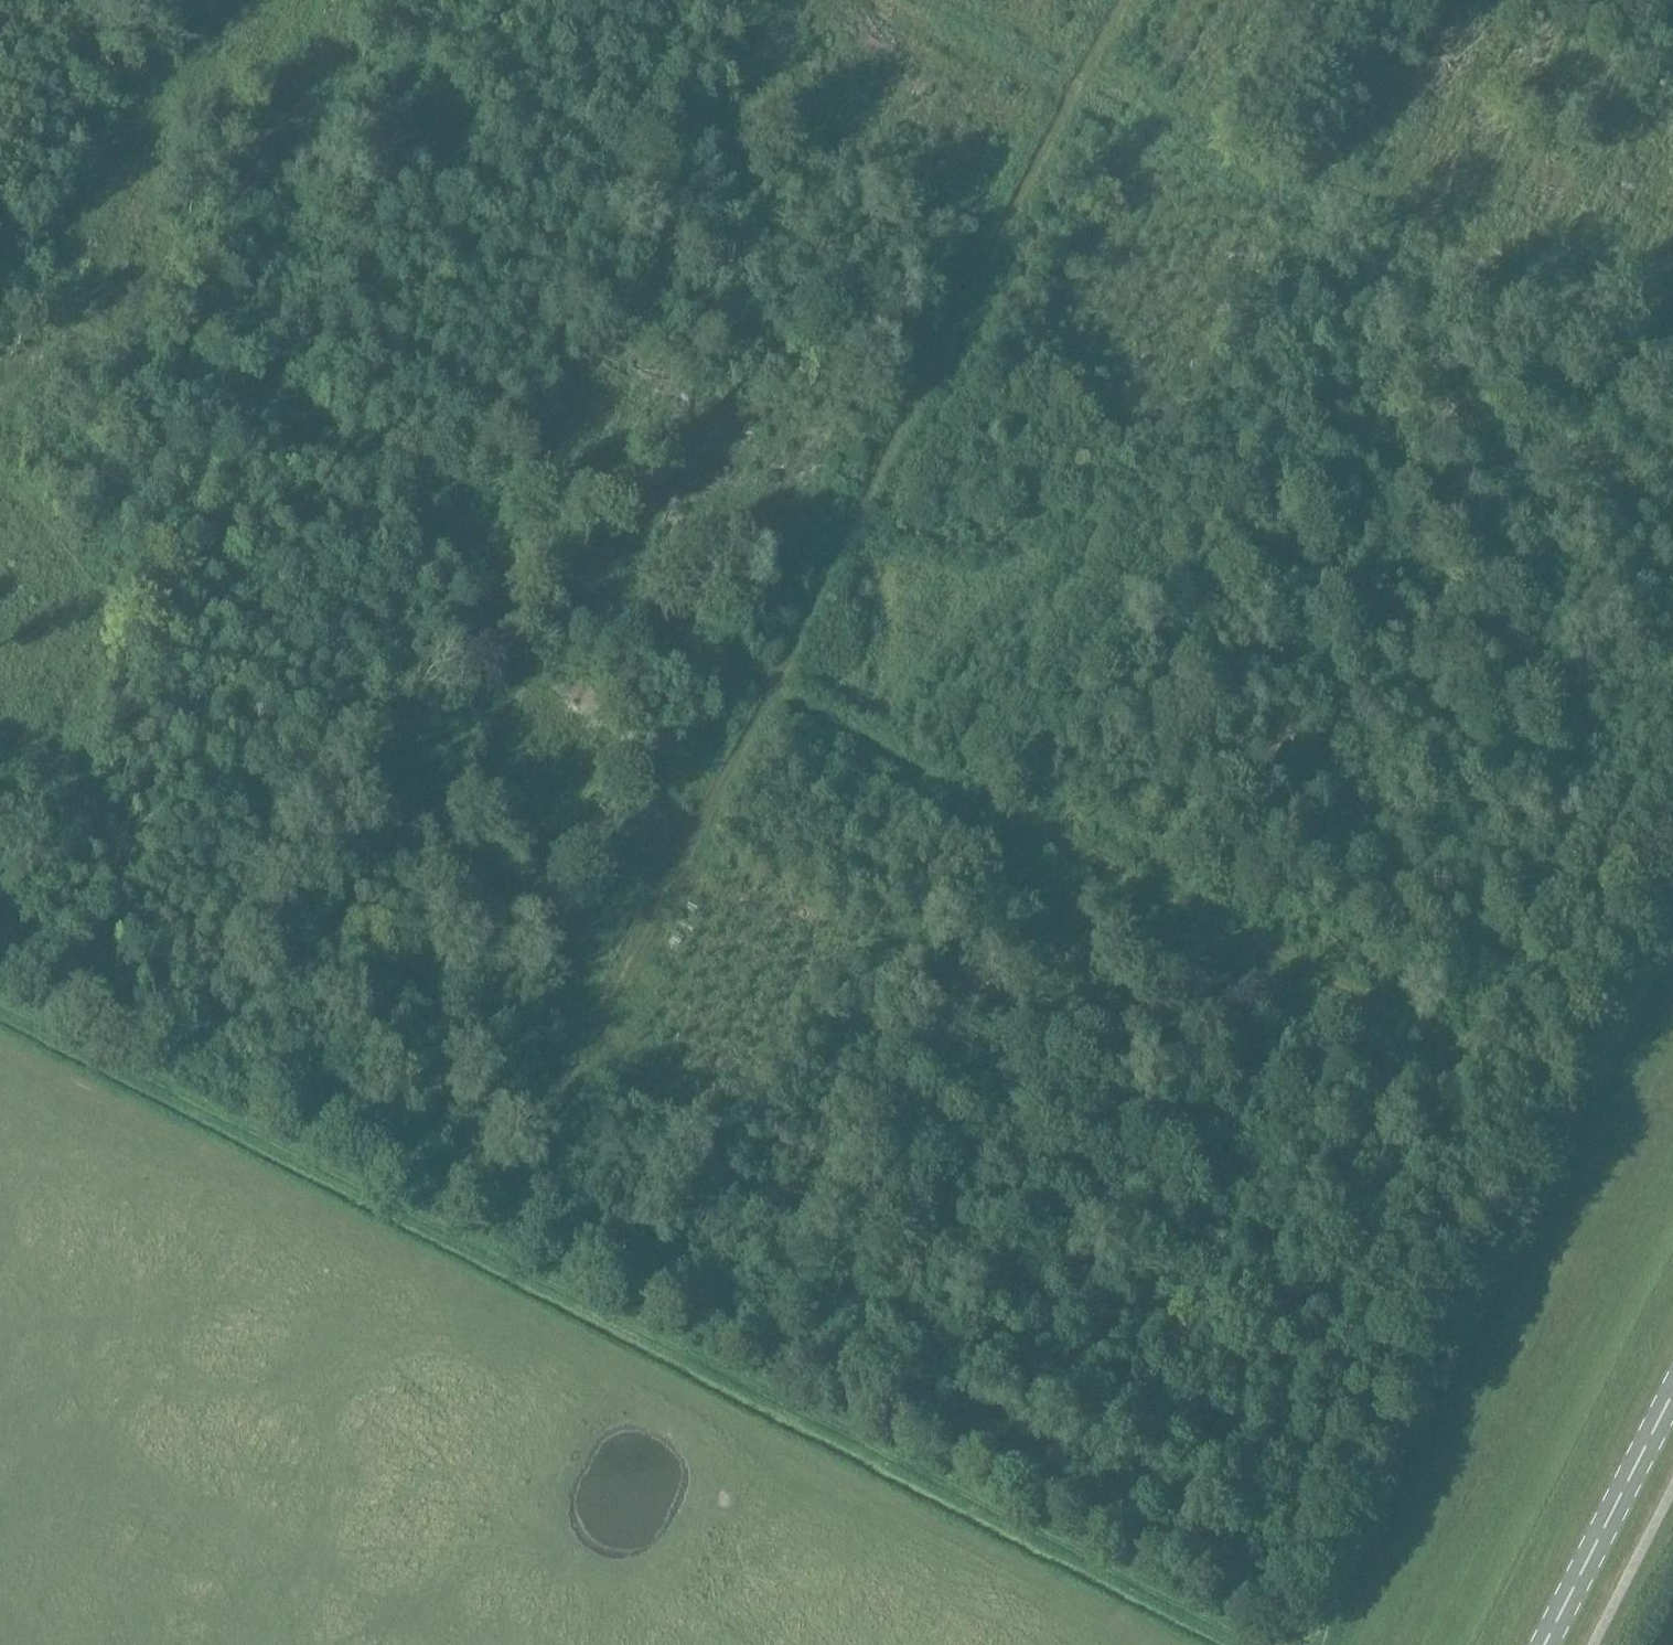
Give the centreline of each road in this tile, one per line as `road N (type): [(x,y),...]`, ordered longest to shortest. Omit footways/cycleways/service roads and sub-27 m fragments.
road 1 (track): [(0,292),(1561,1102)]
road 2 (track): [(1261,1644),(0,1001)]
road 3 (track): [(479,1245),(770,691),(1117,0)]
road 4 (track): [(874,0),(1672,407)]
road 5 (track): [(1672,885),(1282,1644)]
road 6 (track): [(1672,372),(948,0)]
road 7 (primary): [(1545,1644),(1672,1397)]

